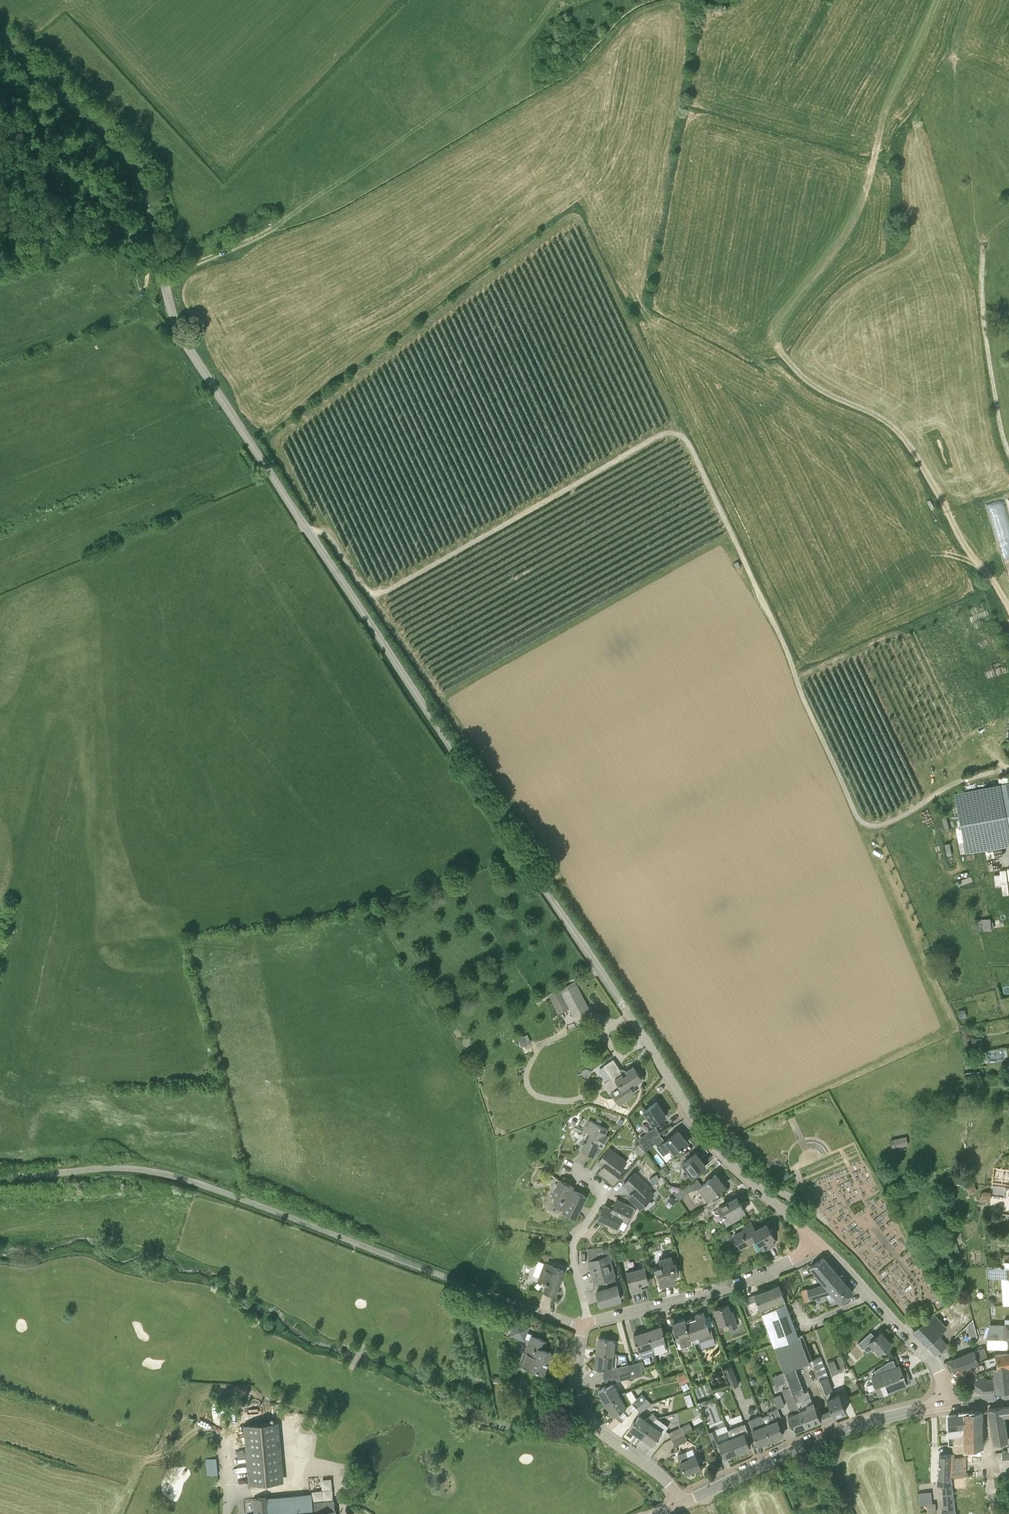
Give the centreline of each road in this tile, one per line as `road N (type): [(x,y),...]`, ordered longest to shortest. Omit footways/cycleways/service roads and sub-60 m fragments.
road 1 (unclassified): [(818,1242),(700,1127),(191,350),(172,313),(135,170),(0,35)]
road 2 (track): [(310,532),(328,534),(362,586),(381,593),(657,435),(677,433),(867,825),(882,825),(959,781),(1008,766)]
road 3 (unclassified): [(0,1177),(109,1168),(165,1174),(582,1327)]
road 4 (track): [(655,0),(624,15),(557,80),(336,210),(163,274)]
road 5 (track): [(1008,607),(896,429),(824,392),(788,361)]
road 6 (tertiary): [(683,1503),(841,1431),(946,1404)]
road 7 (unclassified): [(589,1322),(725,1287),(818,1242)]
road 8 (unclassified): [(683,1503),(581,1410),(574,1378),(582,1327)]
road 9 (unclassified): [(946,1404),(933,1362),(818,1242)]
road 10 (unclassified): [(589,1322),(573,1246),(606,1192),(563,1164)]

